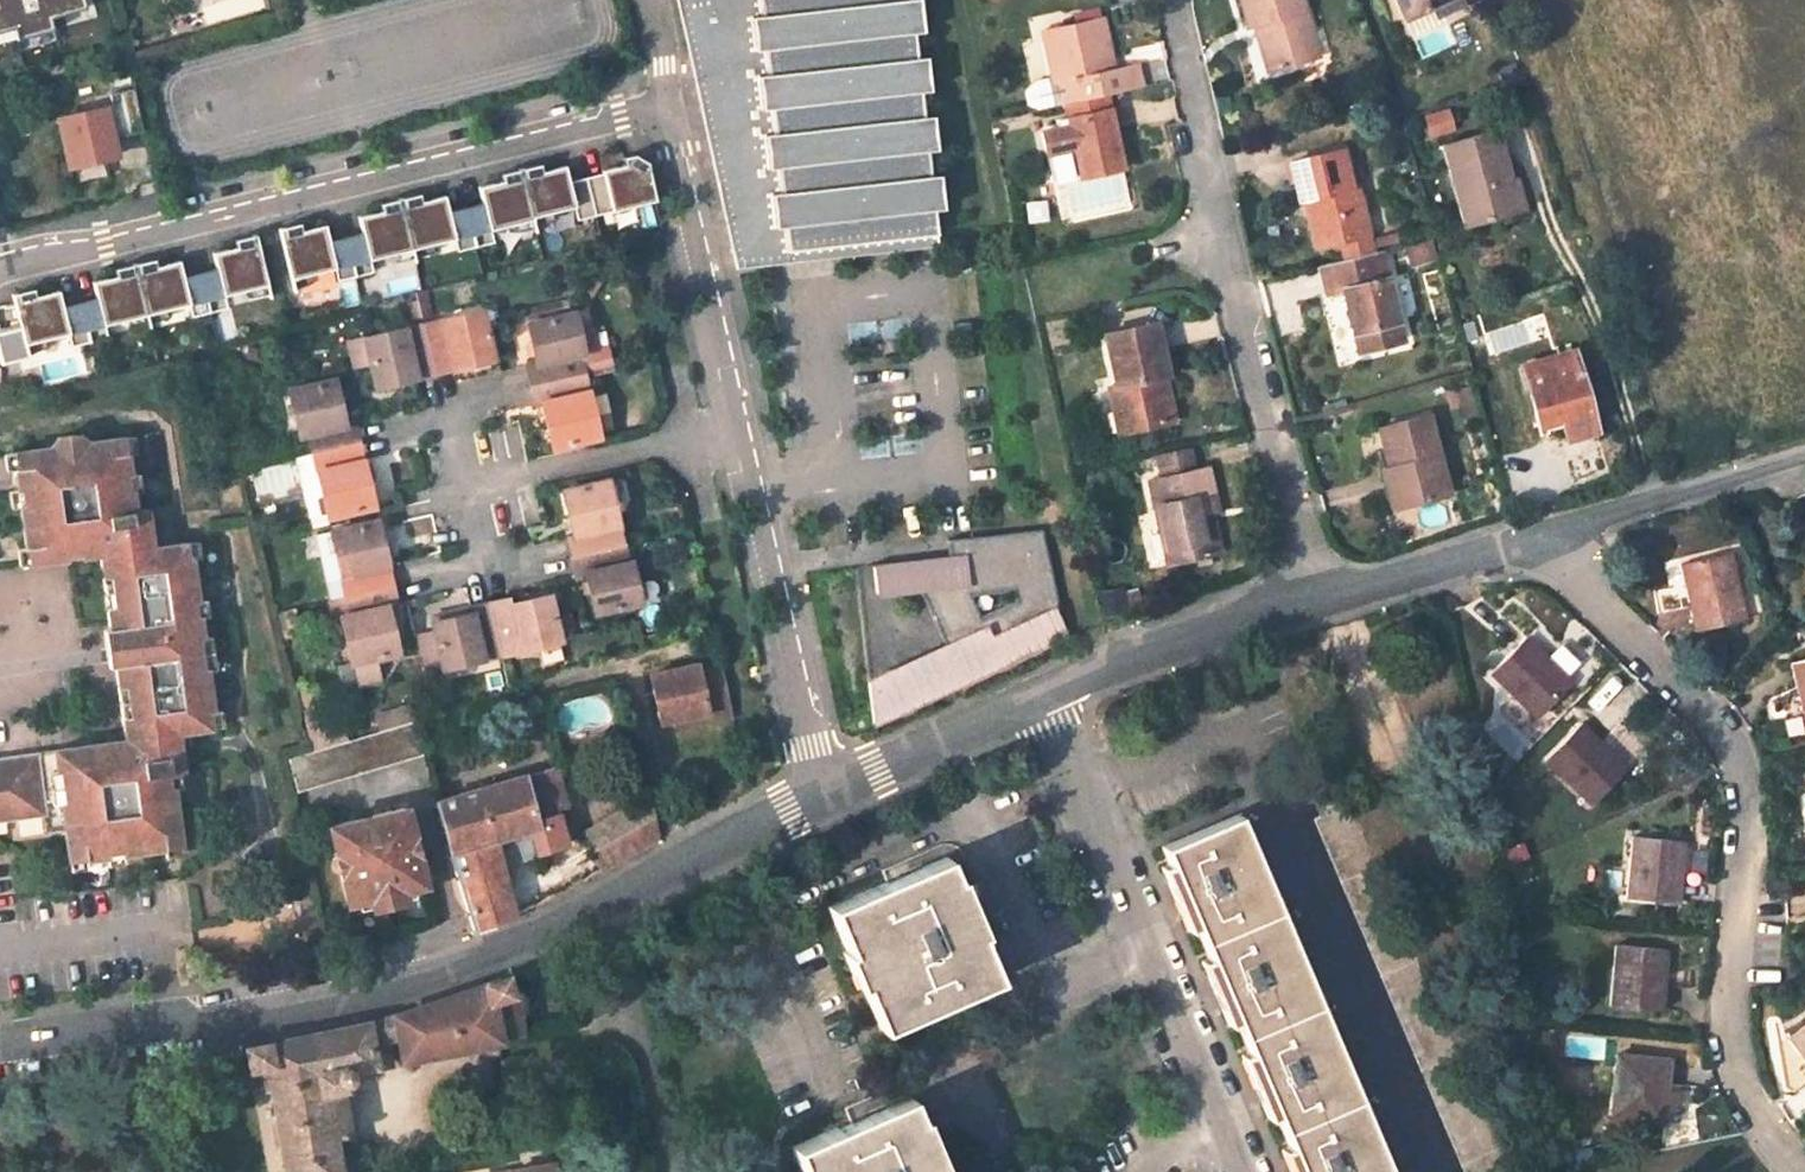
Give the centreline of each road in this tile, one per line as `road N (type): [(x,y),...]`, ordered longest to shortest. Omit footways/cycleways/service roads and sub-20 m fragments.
road 1 (residential): [(1545,538),(1588,600),(1734,741),(1750,797),(1728,1036),(1763,1124),(1800,1171)]
road 2 (residential): [(0,261),(665,110)]
road 3 (residential): [(0,1049),(354,992),(610,900)]
road 4 (residential): [(1317,601),(1170,0)]
road 5 (residential): [(1214,1111),(1039,692)]
road 6 (unclassified): [(827,794),(813,760),(742,426)]
road 7 (unclassified): [(742,426),(665,110)]
road 8 (residential): [(1039,692),(1317,601)]
road 9 (residential): [(742,426),(471,487)]
road 10 (residential): [(661,1171),(610,900)]
road 11 (residential): [(1545,538),(1804,453)]
road 12 (residential): [(610,900),(827,794)]
road 13 (residential): [(1317,601),(1545,538)]
road 14 (residential): [(827,794),(1039,692)]

